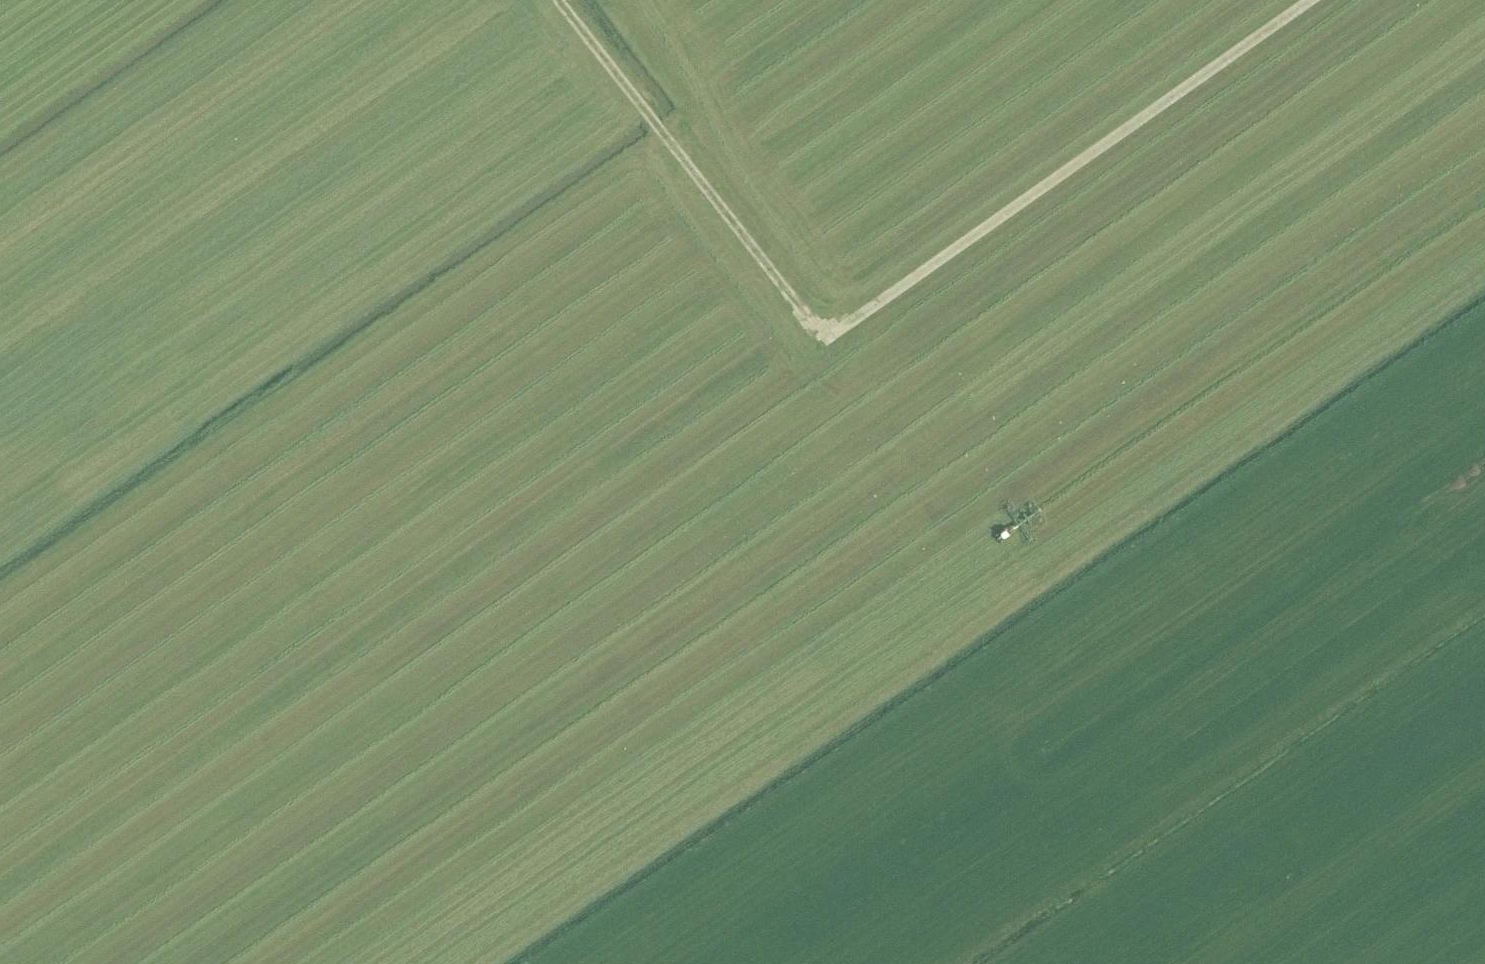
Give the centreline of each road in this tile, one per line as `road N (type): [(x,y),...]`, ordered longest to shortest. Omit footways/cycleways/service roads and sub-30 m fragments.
road 1 (track): [(556,0),(826,339),(1313,0)]

